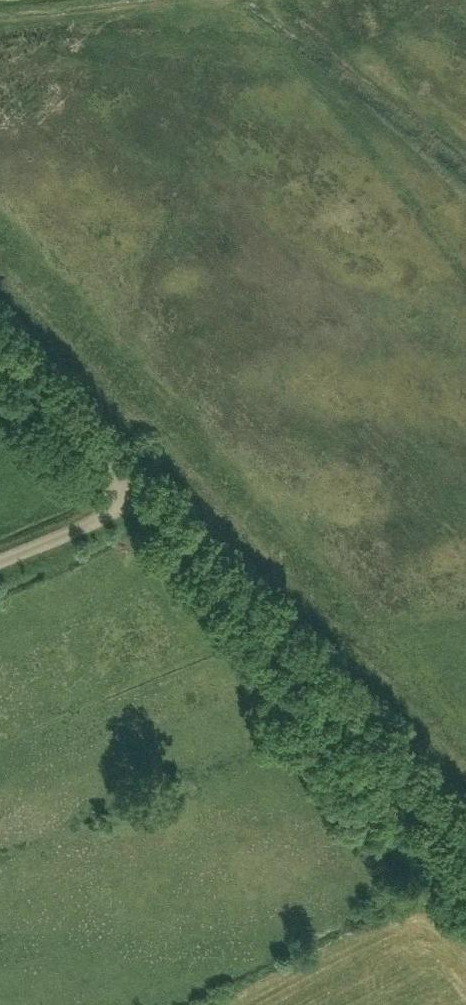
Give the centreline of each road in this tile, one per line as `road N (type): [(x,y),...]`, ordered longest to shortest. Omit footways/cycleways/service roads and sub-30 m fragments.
road 1 (unclassified): [(465,823),(353,717),(0,346)]

